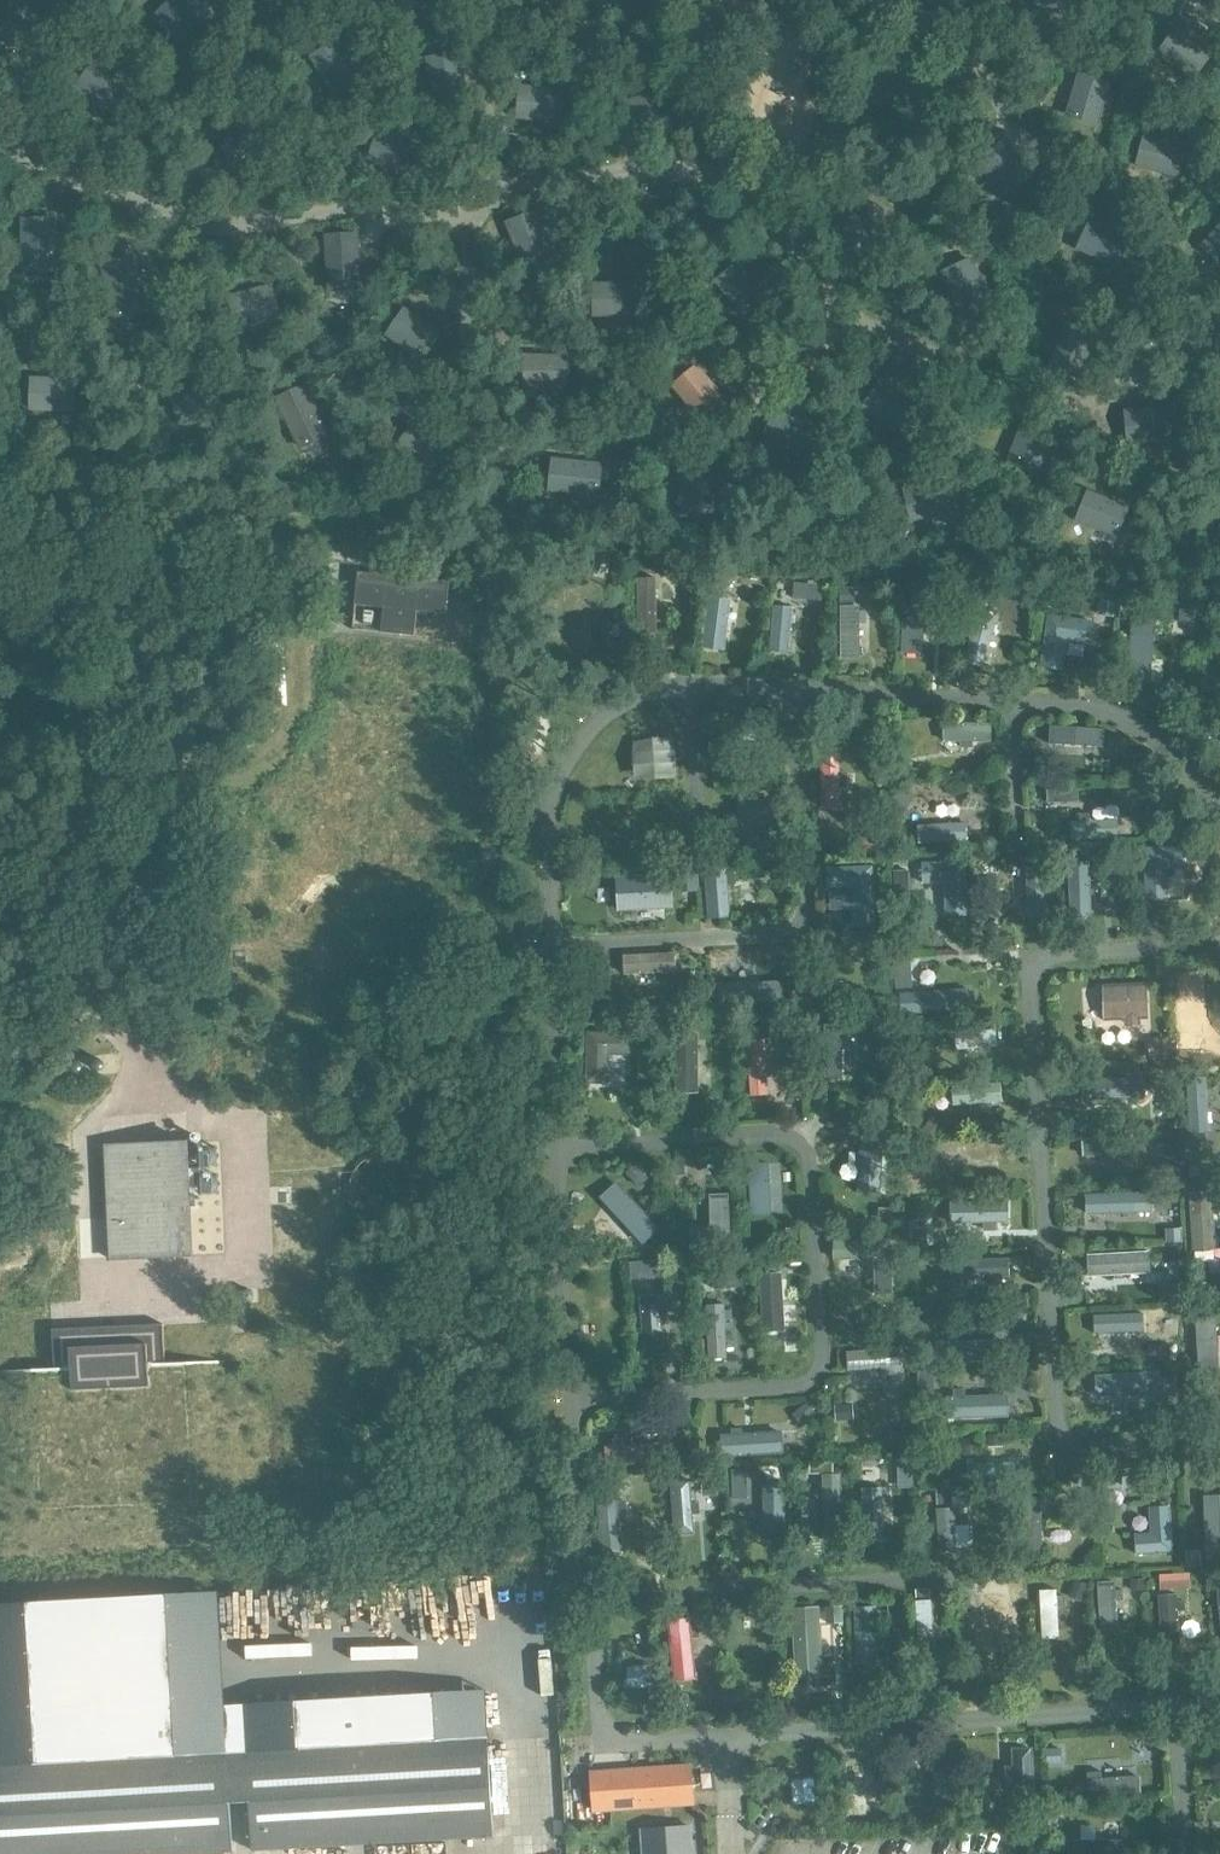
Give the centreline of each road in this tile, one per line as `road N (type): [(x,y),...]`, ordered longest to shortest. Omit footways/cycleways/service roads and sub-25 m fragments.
road 1 (track): [(0,490),(452,541)]

